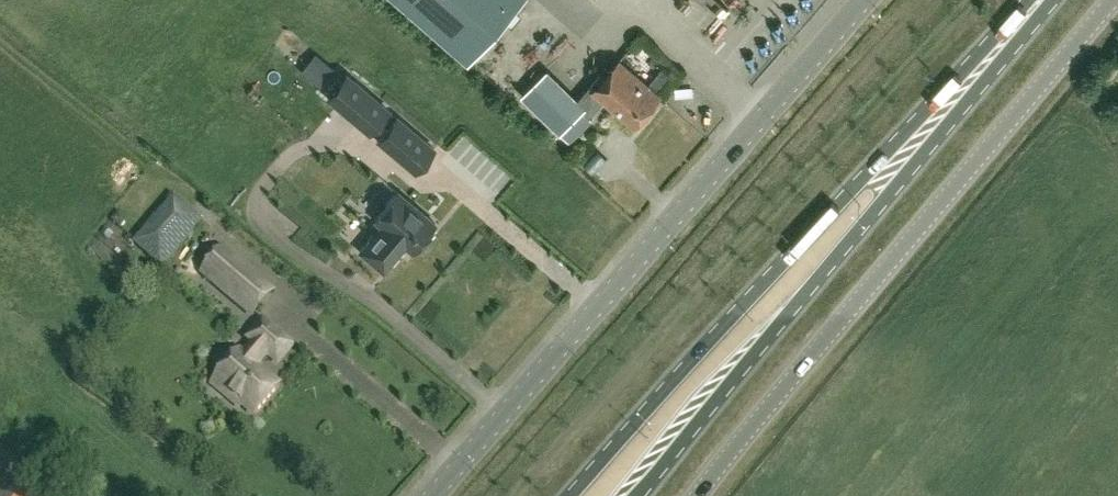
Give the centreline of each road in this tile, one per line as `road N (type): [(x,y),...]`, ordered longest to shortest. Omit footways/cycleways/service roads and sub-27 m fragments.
road 1 (unclassified): [(433,495),(864,0)]
road 2 (tertiary): [(1111,0),(696,495)]
road 3 (primary): [(974,73),(893,146),(572,495)]
road 4 (primary): [(632,495),(904,178),(974,73)]

